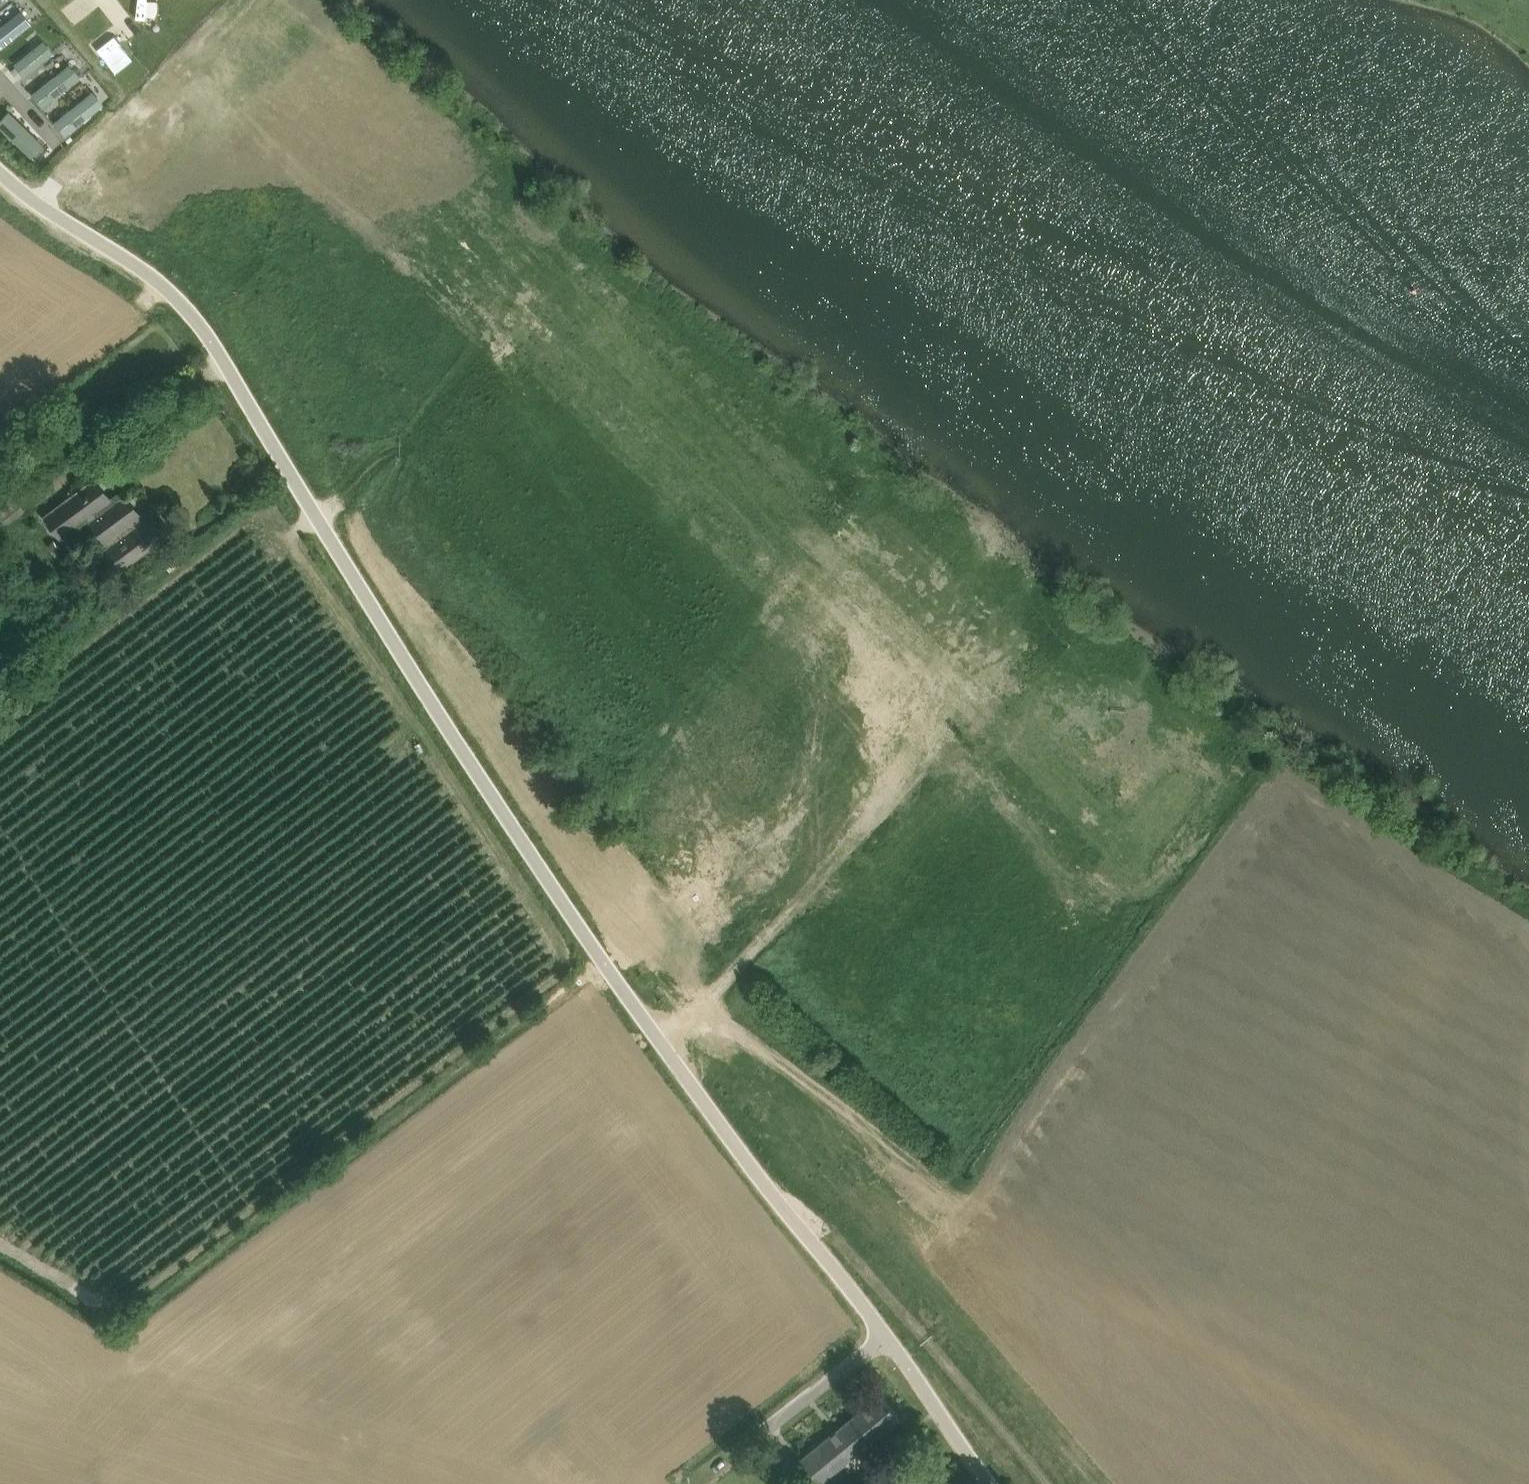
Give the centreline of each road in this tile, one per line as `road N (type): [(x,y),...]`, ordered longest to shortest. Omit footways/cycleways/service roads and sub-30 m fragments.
road 1 (unclassified): [(882,1344),(581,931),(199,324),(147,273),(0,172)]
road 2 (track): [(780,1205),(817,1212),(1040,1483)]
road 3 (unclassified): [(995,1483),(882,1344)]
road 4 (unclassified): [(882,1344),(746,1448)]

